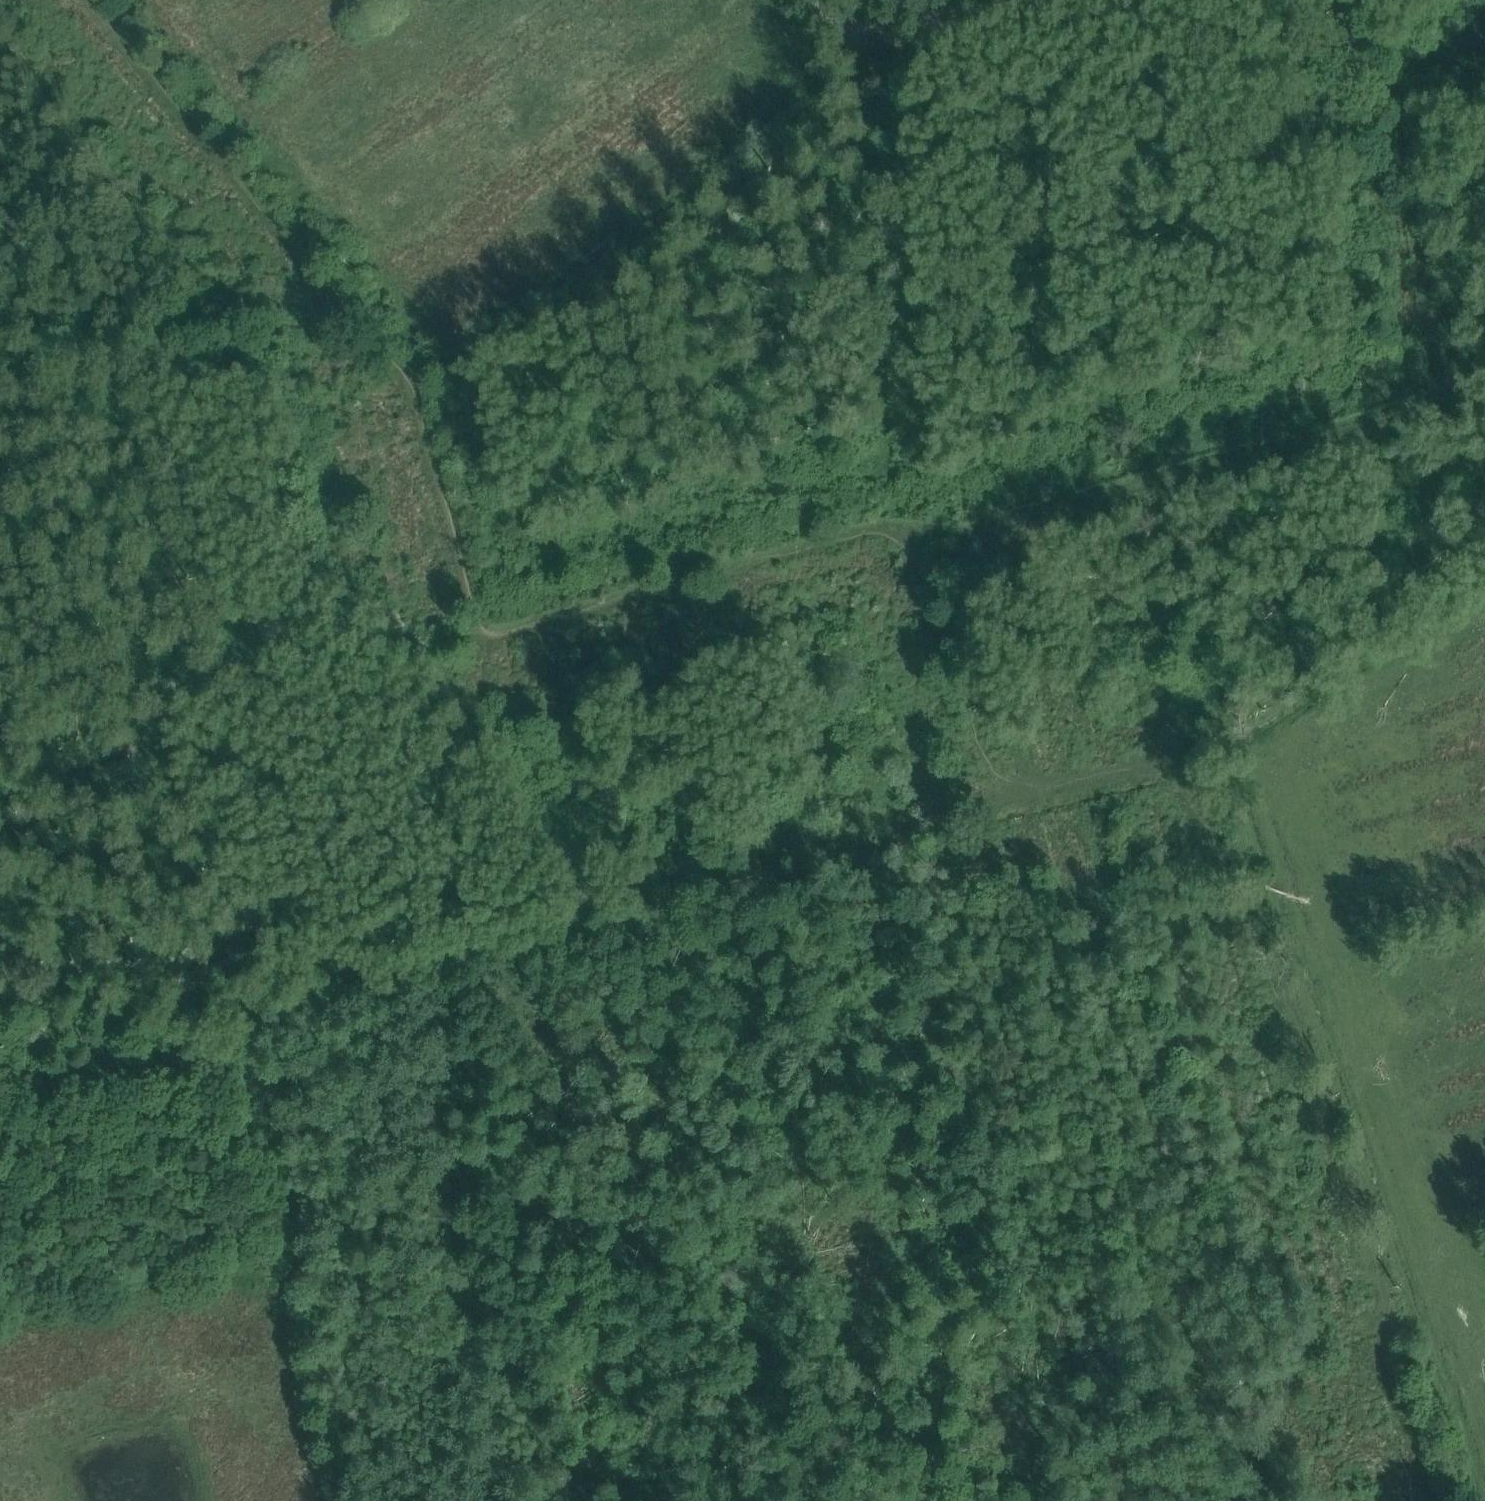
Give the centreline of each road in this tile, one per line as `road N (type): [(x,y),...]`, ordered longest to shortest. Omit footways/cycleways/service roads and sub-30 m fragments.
road 1 (unclassified): [(1012,0),(865,36),(835,20),(821,0)]

